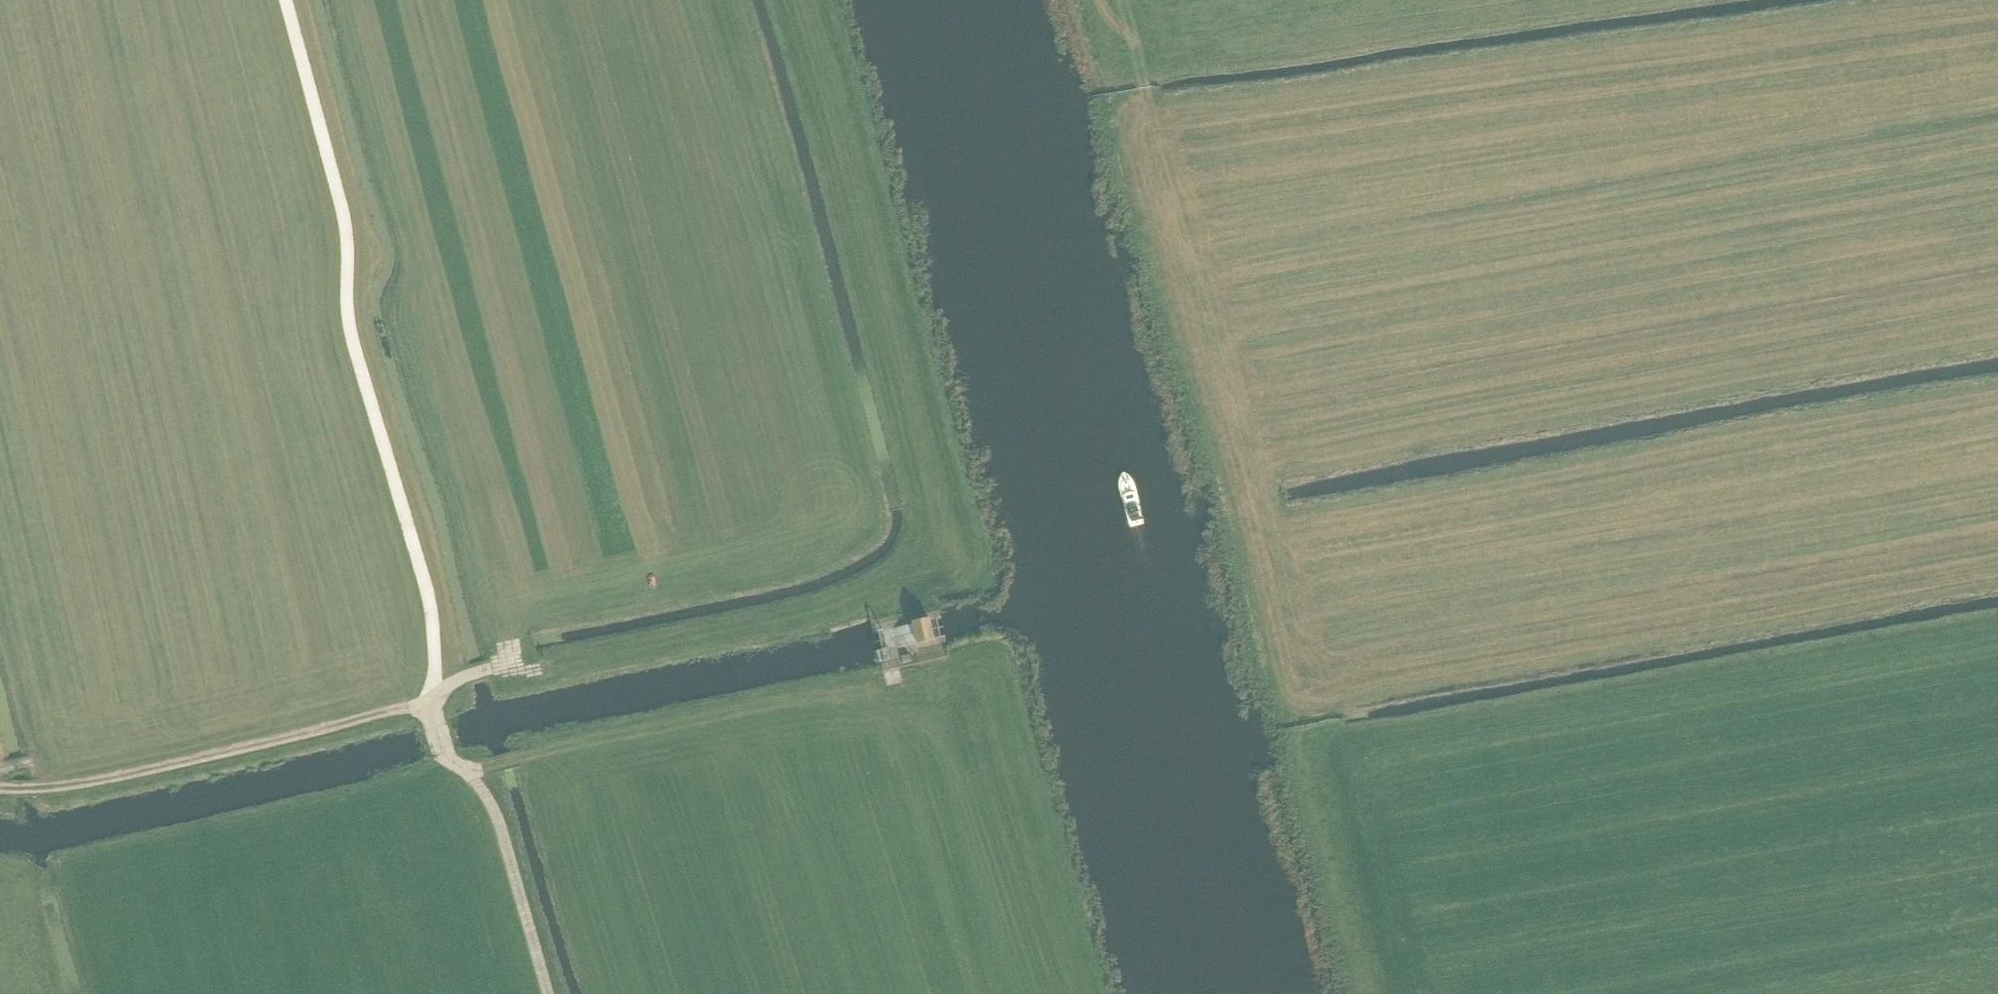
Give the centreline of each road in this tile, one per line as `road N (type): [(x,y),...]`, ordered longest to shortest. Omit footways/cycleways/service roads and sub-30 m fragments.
road 1 (track): [(437,708),(64,792),(0,794)]
road 2 (track): [(554,993),(508,828),(476,778),(447,757),(437,708),(461,677),(508,665)]
road 3 (track): [(469,773),(859,689)]

